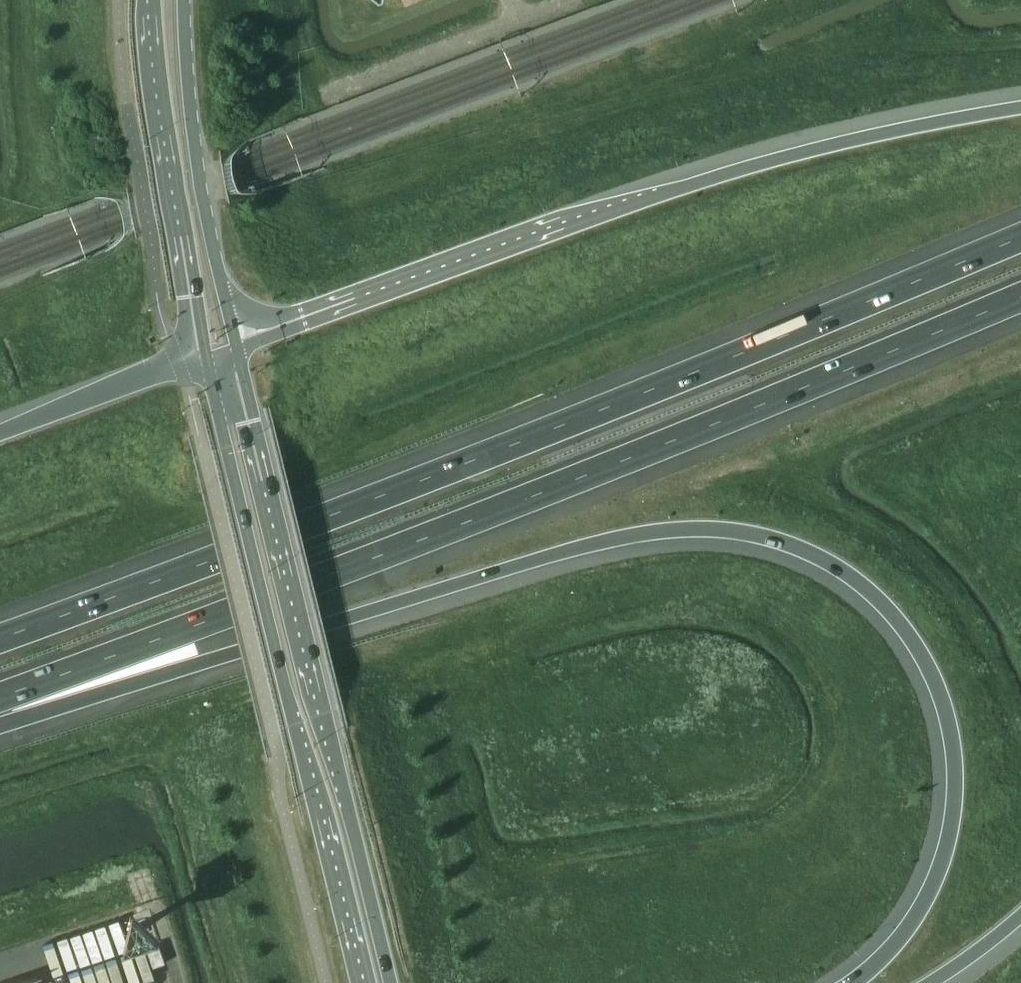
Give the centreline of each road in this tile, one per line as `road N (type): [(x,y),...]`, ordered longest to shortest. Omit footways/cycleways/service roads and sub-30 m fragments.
road 1 (motorway): [(0,706),(166,676),(589,547),(722,532),(776,539),(831,563),(919,650),(956,775),(950,843),(928,893),(859,982)]
road 2 (motorway): [(1020,236),(512,444),(0,639)]
road 3 (motorway): [(0,696),(475,518),(1020,295)]
road 4 (motorway): [(1020,105),(751,165),(234,341)]
road 5 (primary): [(391,982),(234,341)]
road 6 (primary): [(202,352),(357,982)]
road 7 (primary): [(148,0),(165,183),(202,352)]
road 8 (primary): [(234,341),(197,170),(183,0)]
road 9 (motorway): [(202,352),(0,431)]

